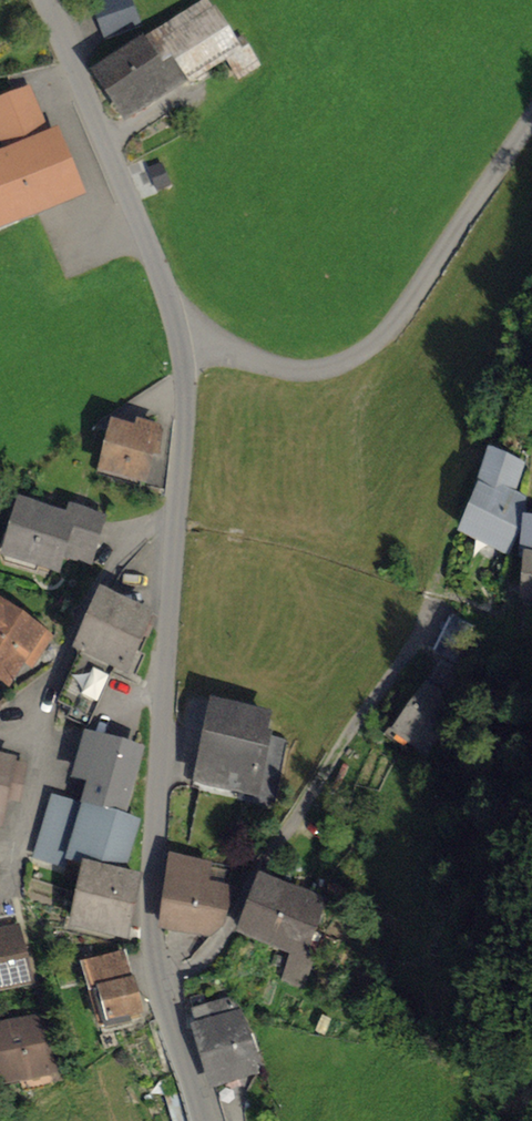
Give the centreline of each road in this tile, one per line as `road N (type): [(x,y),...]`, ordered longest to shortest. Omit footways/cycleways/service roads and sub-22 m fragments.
road 1 (tertiary): [(177,512),(151,915),(167,1011),(204,1120)]
road 2 (tertiary): [(46,0),(185,342),(177,512)]
road 3 (track): [(185,342),(300,369),(381,347),(531,131)]
road 4 (residential): [(177,512),(102,572),(87,596),(29,794),(14,897)]

